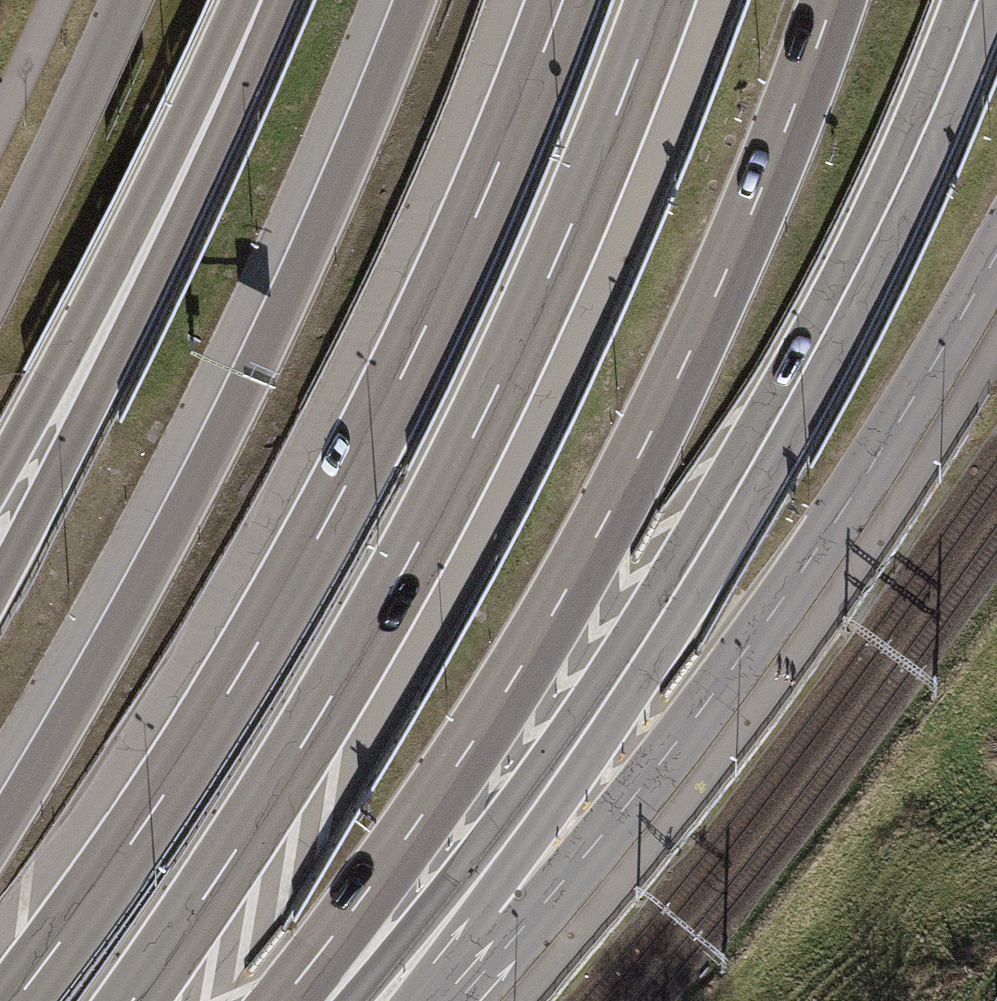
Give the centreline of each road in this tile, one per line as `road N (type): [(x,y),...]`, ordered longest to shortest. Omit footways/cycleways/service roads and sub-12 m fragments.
road 1 (motorway): [(279,1000),(508,688),(565,593),(679,374),(834,0)]
road 2 (motorway): [(560,0),(485,188),(329,511),(135,832),(11,1000)]
road 3 (motorway): [(135,1000),(315,728),(484,422),(563,251),(661,0)]
road 4 (motorway): [(410,0),(326,207),(168,532),(0,826)]
road 5 (primary): [(460,1000),(664,759),(778,603),(996,255)]
road 6 (motorway): [(346,1000),(628,632),(805,367)]
road 7 (motorway): [(434,1000),(683,613),(805,367)]
road 8 (motorway): [(260,0),(167,206),(0,526)]
road 9 (motorway): [(805,367),(913,153),(975,0)]
road 10 (primary): [(126,0),(0,265)]

